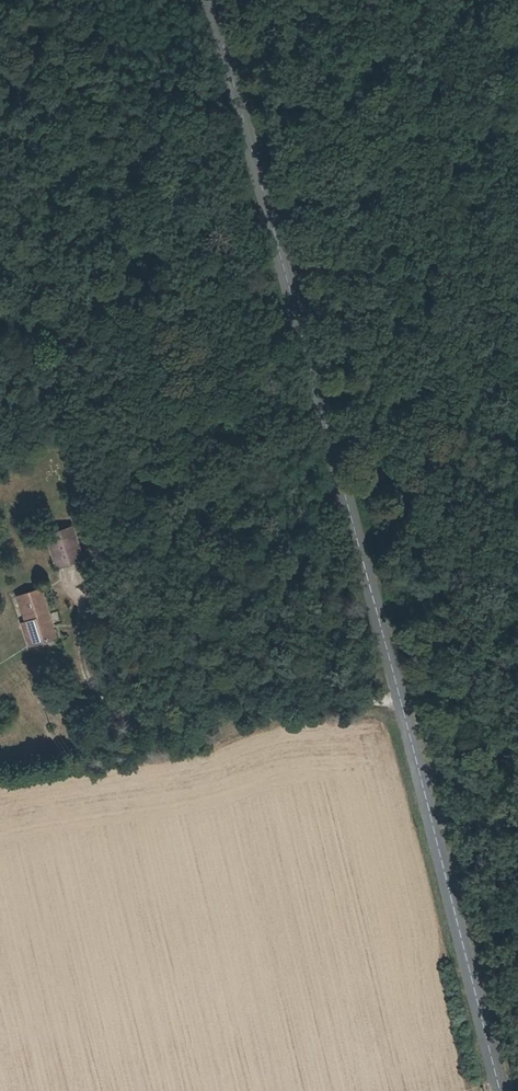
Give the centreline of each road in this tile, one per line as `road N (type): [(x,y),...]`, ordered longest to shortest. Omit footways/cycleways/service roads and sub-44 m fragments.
road 1 (secondary): [(499,1090),(249,127)]
road 2 (unclassified): [(0,382),(249,127)]
road 3 (track): [(400,697),(179,712),(94,681),(71,648)]
road 4 (secondary): [(249,127),(213,0)]

